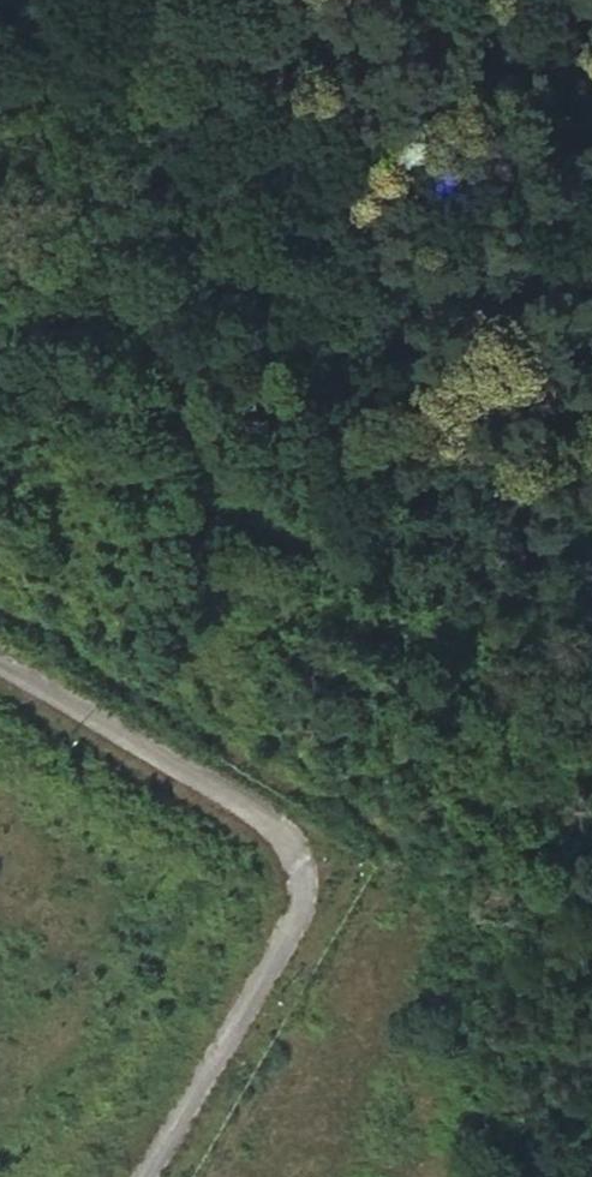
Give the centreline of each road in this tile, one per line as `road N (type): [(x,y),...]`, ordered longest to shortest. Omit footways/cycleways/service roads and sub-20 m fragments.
road 1 (track): [(0,606),(378,826),(400,857),(215,1176)]

